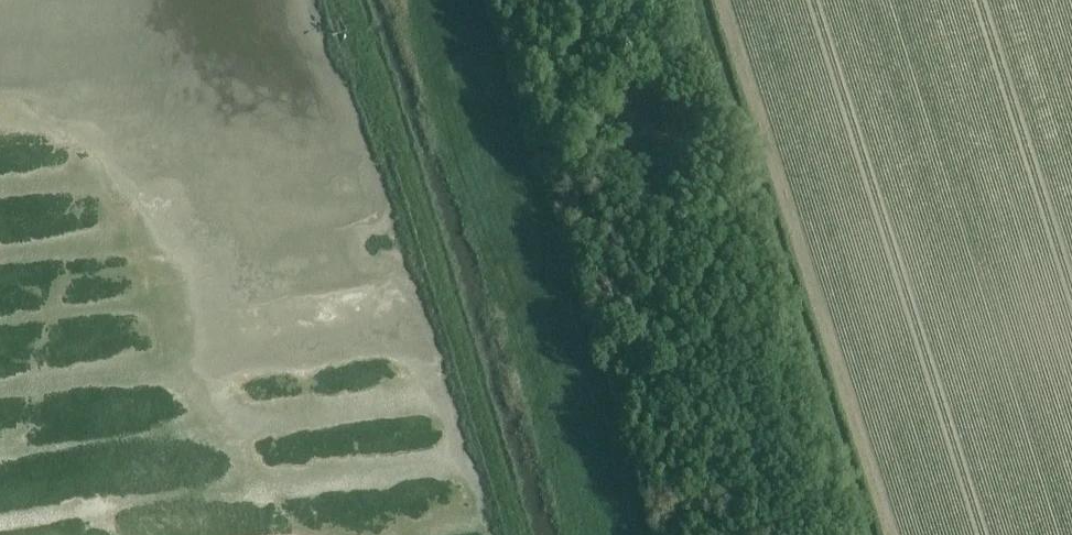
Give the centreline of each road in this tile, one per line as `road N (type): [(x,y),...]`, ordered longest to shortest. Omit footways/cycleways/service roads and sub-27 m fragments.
road 1 (track): [(866,534),(696,0)]

